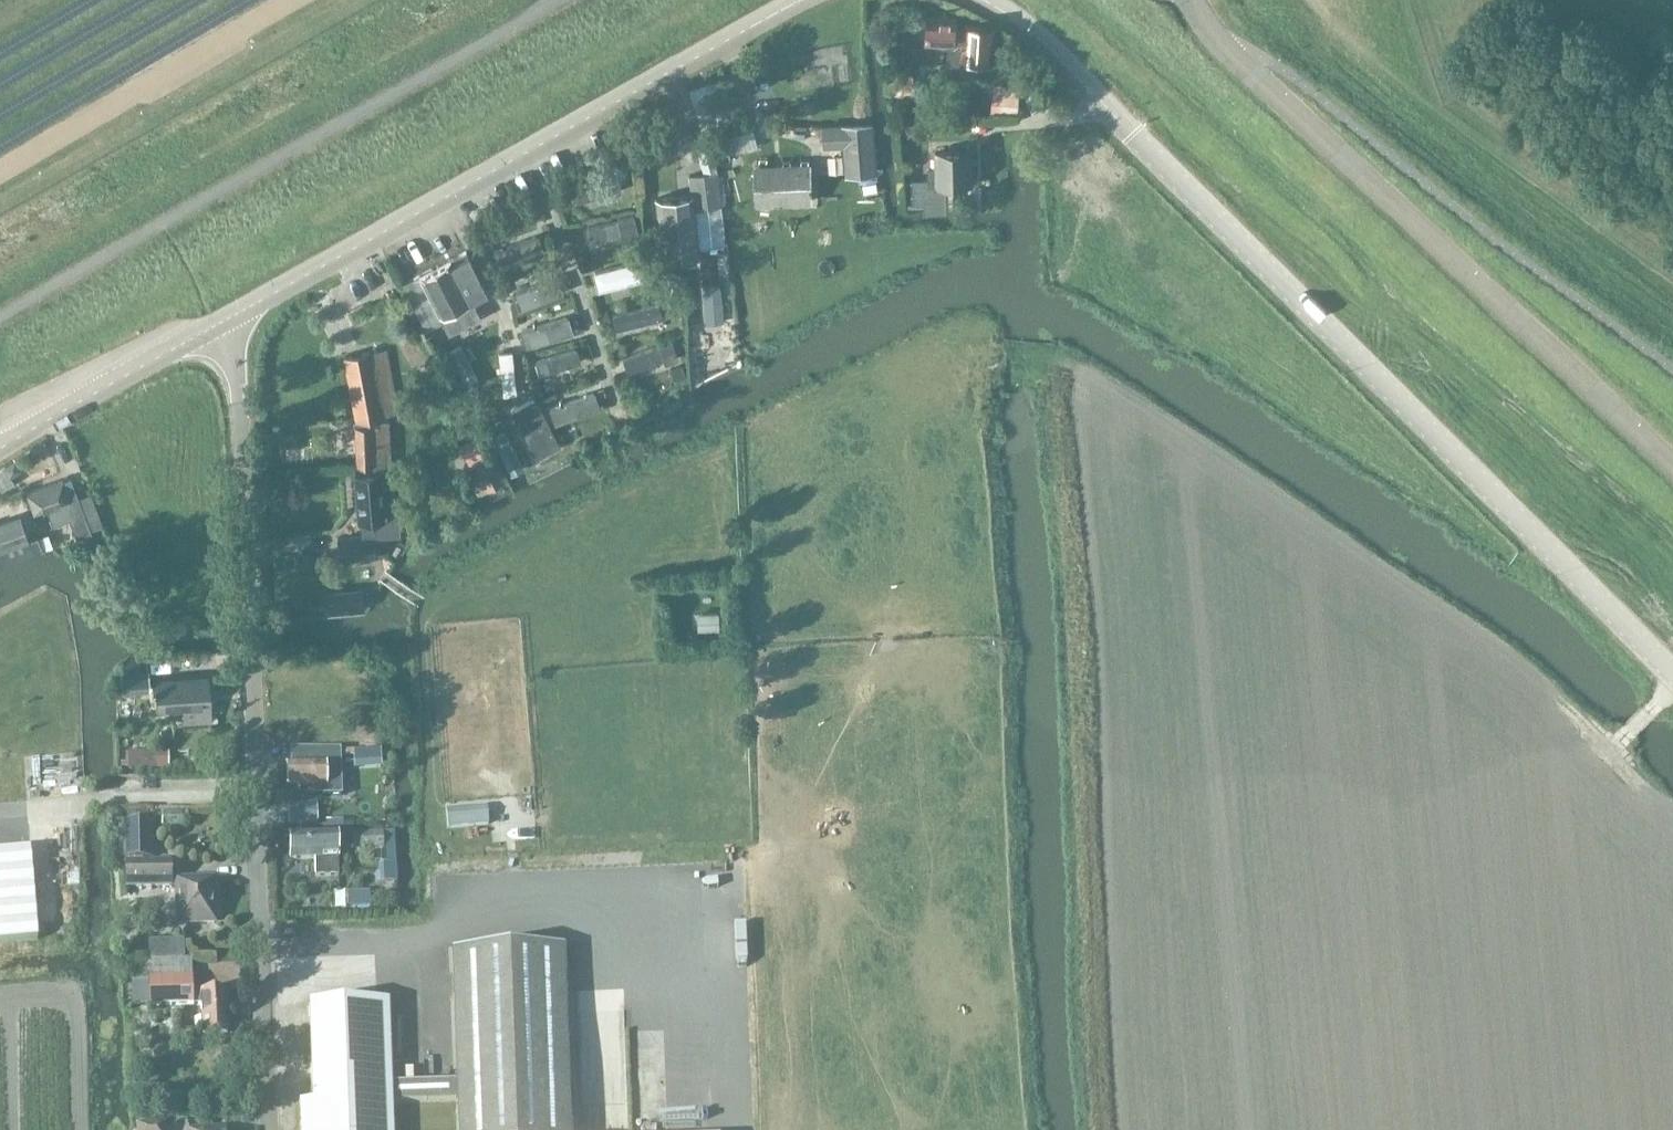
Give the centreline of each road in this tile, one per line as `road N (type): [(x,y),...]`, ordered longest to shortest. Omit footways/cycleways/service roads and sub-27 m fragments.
road 1 (tertiary): [(1672,670),(1051,48),(984,0)]
road 2 (unclassified): [(265,1129),(240,384),(216,325)]
road 3 (tertiary): [(216,325),(802,0)]
road 4 (tertiary): [(0,449),(112,383)]
road 5 (unclassified): [(0,417),(71,379),(112,383)]

